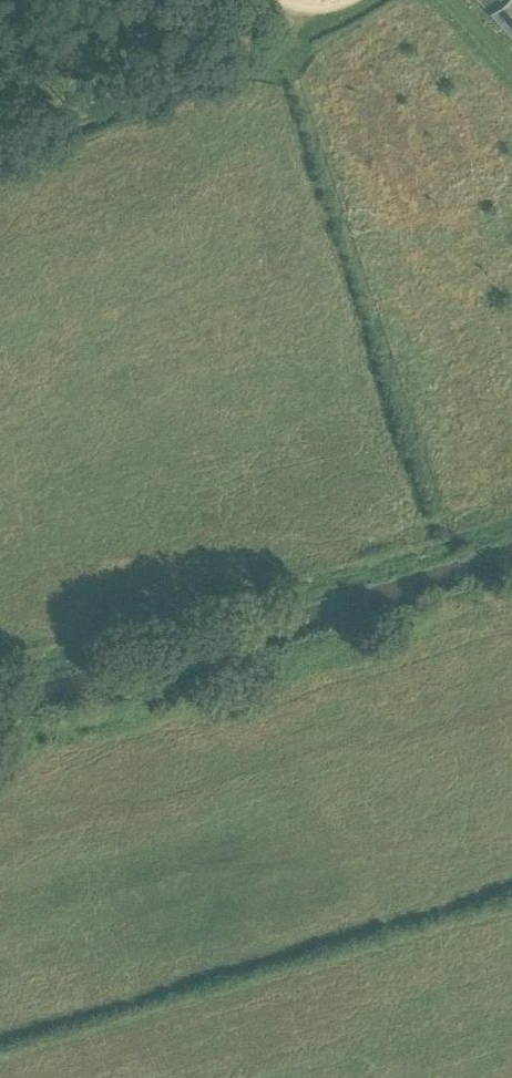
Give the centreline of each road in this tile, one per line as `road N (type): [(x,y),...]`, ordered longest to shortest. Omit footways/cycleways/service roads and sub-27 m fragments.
road 1 (track): [(273,14),(261,36),(223,65),(0,150)]

